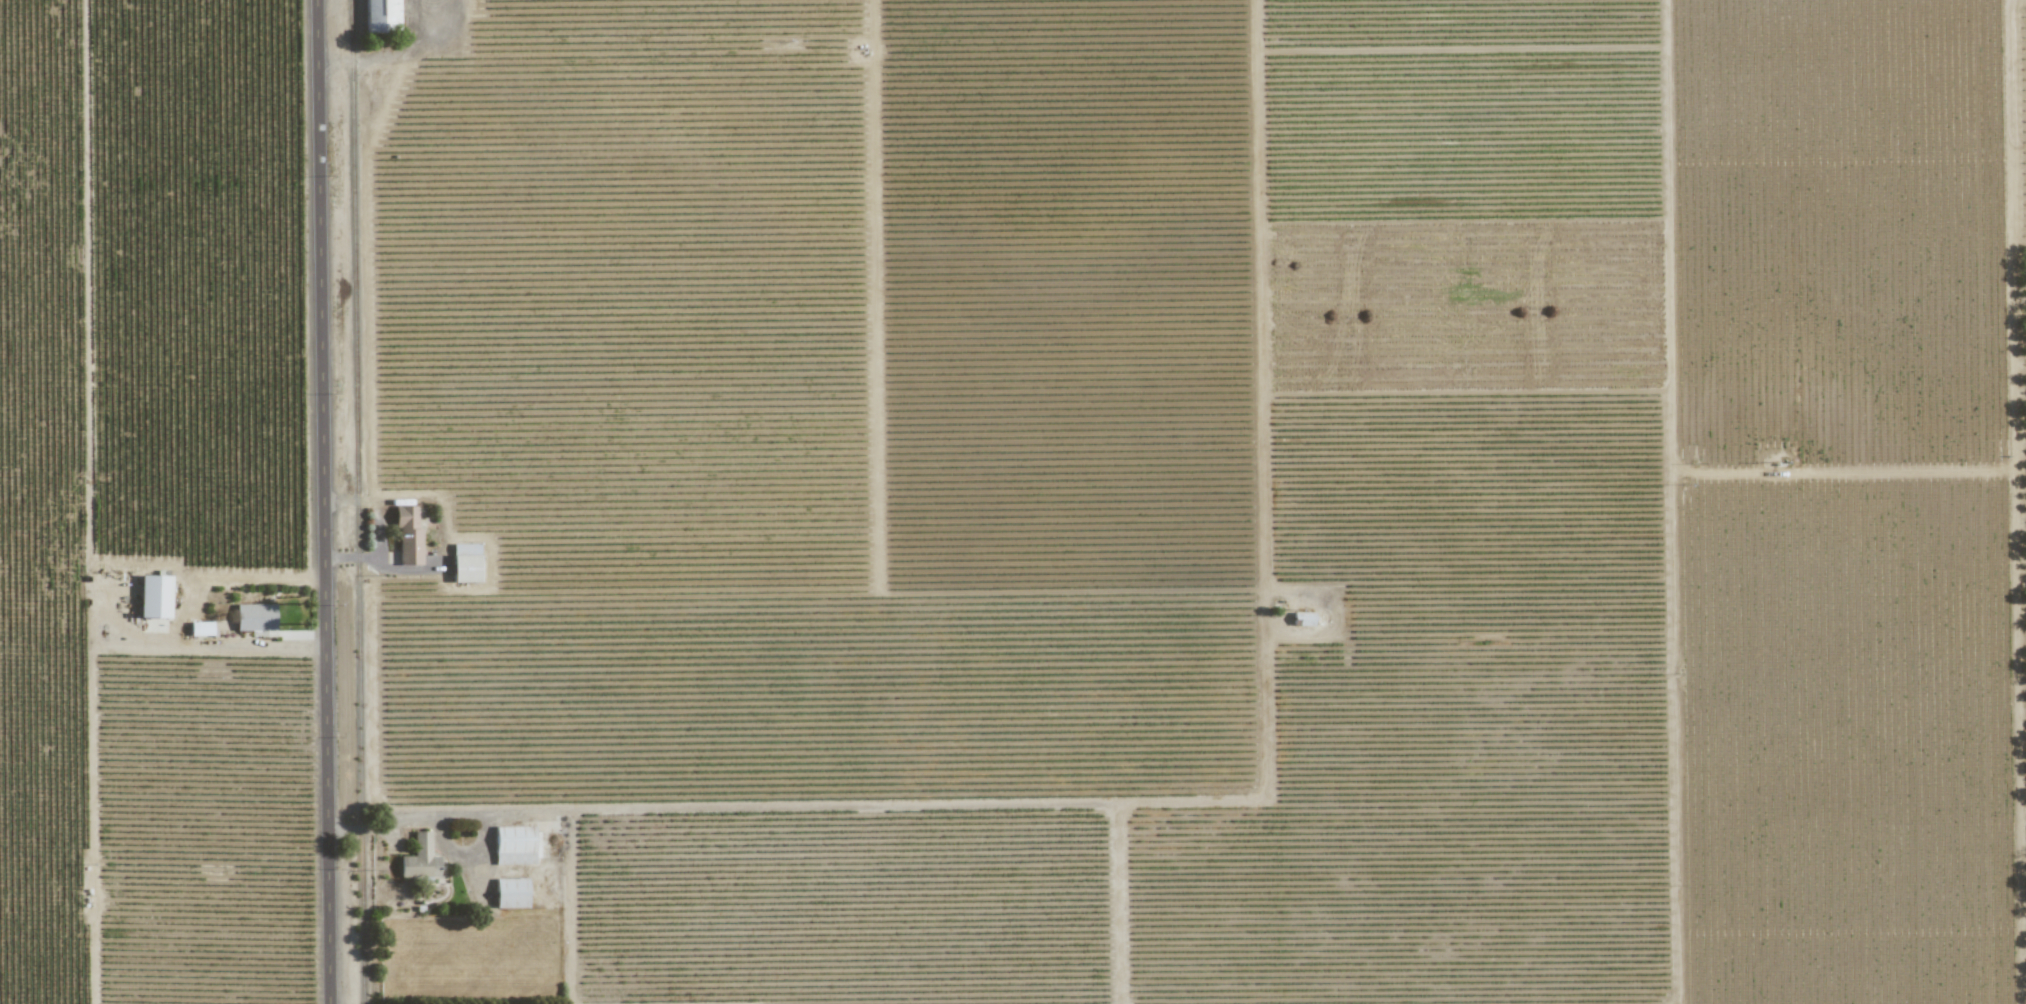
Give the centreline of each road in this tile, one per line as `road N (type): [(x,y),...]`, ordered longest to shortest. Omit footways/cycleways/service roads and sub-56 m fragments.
road 1 (residential): [(332,1003),(318,0)]

